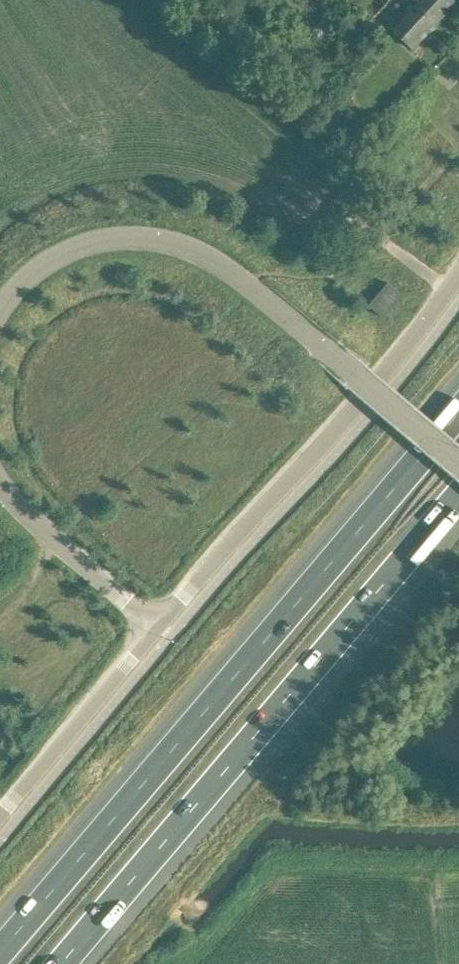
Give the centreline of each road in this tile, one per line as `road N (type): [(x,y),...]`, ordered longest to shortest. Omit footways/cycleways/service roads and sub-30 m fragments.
road 1 (motorway): [(458,410),(0,952)]
road 2 (motorway): [(59,963),(458,490)]
road 3 (unclassified): [(458,462),(203,250),(143,235),(80,243),(23,280),(1,309)]
road 4 (unclassified): [(155,629),(458,280)]
road 5 (unclassified): [(0,817),(155,629)]
road 6 (unclassified): [(155,629),(0,483)]

